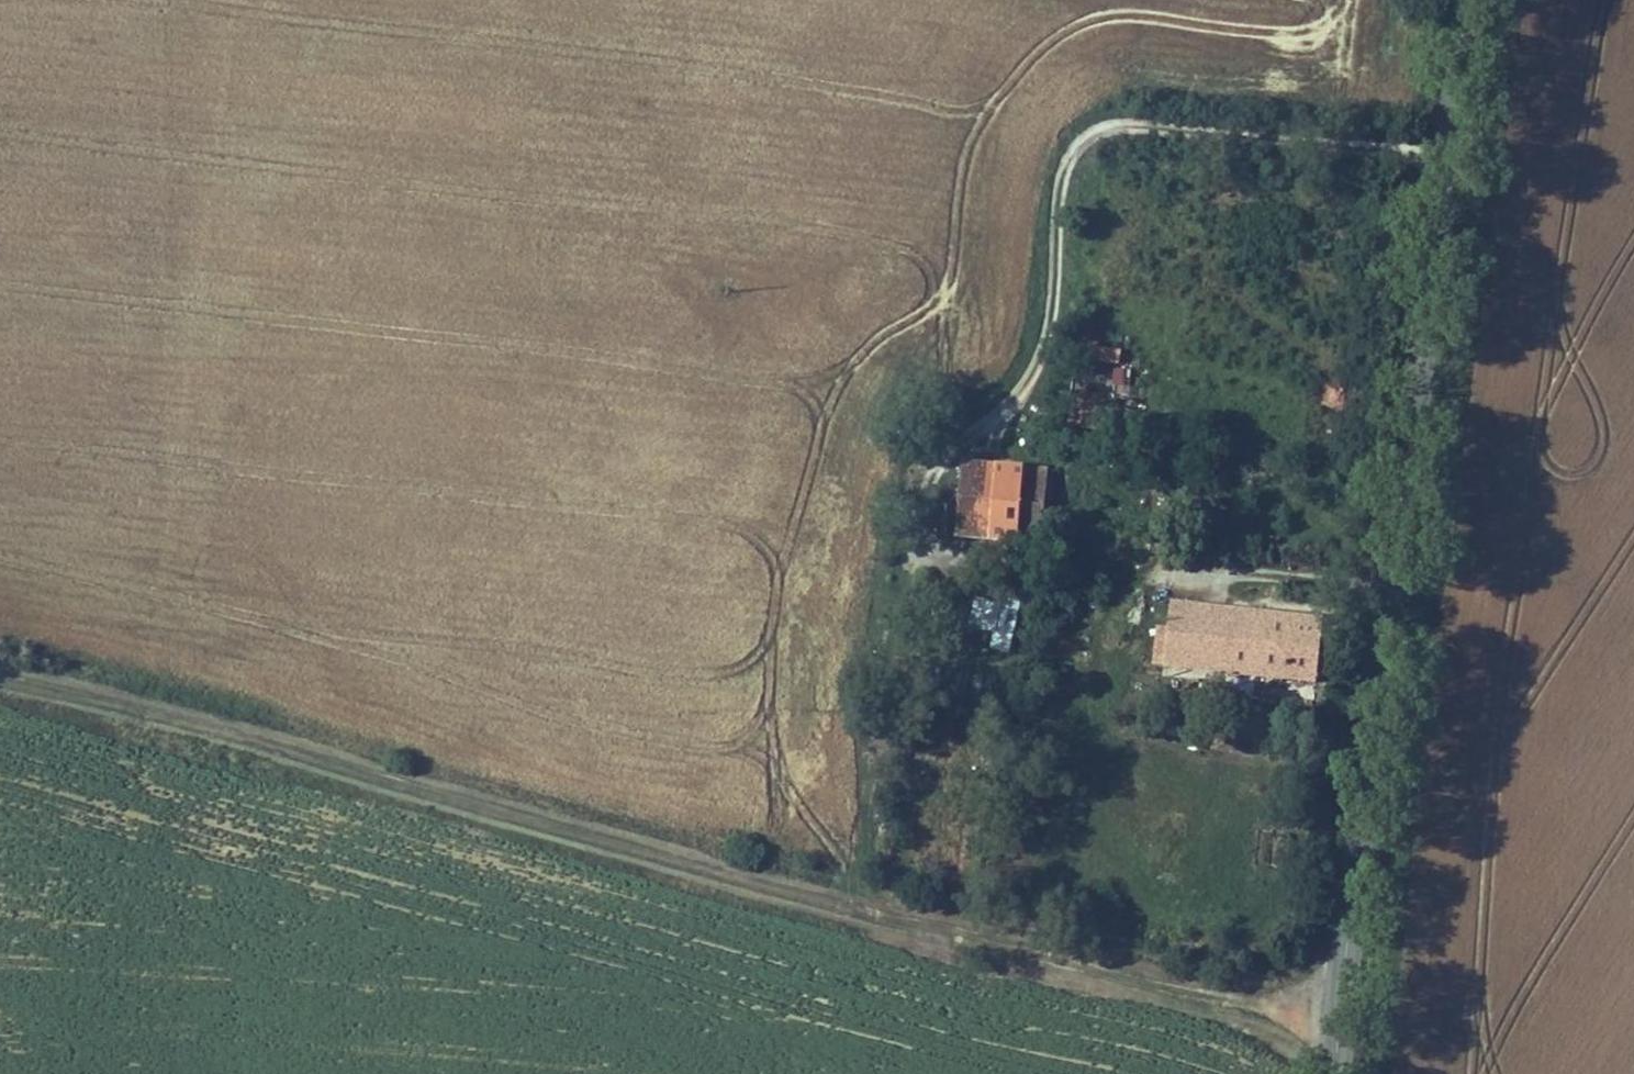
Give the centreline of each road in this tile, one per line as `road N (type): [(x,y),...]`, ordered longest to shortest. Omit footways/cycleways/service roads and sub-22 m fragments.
road 1 (track): [(0,671),(1333,1016)]
road 2 (secondary): [(1332,1073),(1333,1016),(1465,0)]

